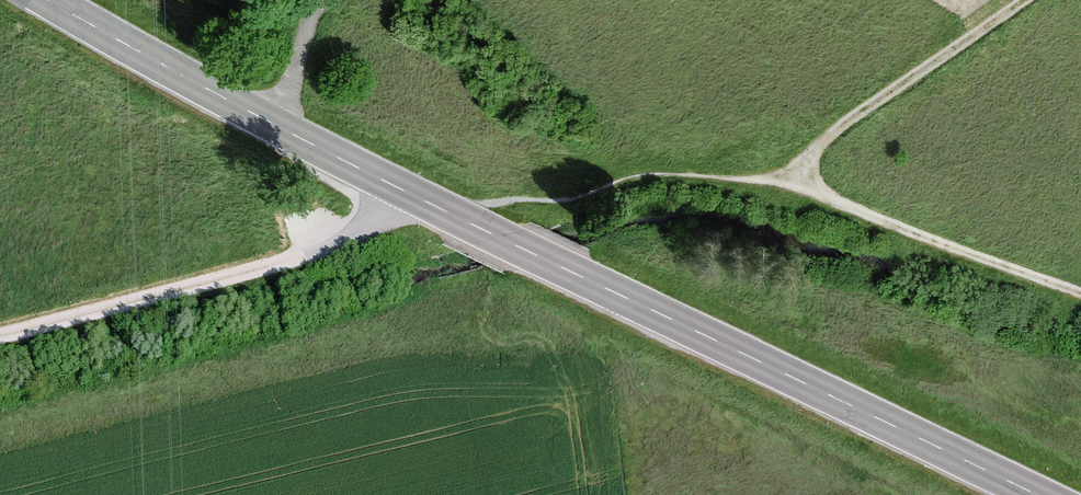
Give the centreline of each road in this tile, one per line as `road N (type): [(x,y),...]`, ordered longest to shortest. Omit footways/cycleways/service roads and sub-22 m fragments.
road 1 (secondary): [(50,0),(278,127),(1020,494)]
road 2 (track): [(0,337),(214,281),(437,207)]
road 3 (track): [(811,182),(911,232),(1080,293)]
road 4 (track): [(1022,0),(832,132),(810,165),(811,182)]

